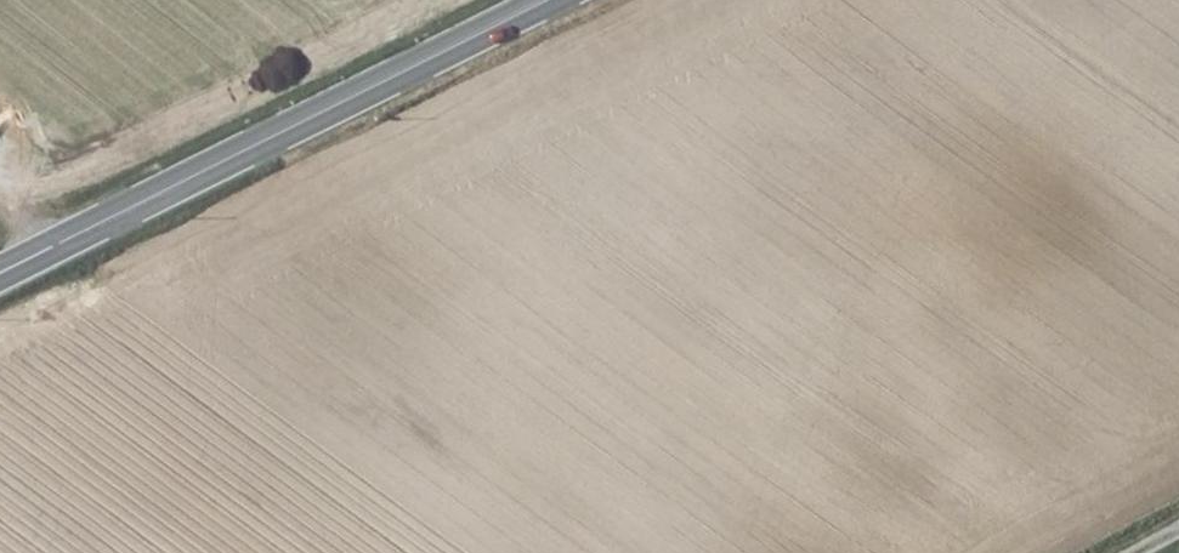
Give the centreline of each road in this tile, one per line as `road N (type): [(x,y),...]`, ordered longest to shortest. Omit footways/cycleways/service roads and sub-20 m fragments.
road 1 (secondary): [(0,275),(552,0)]

